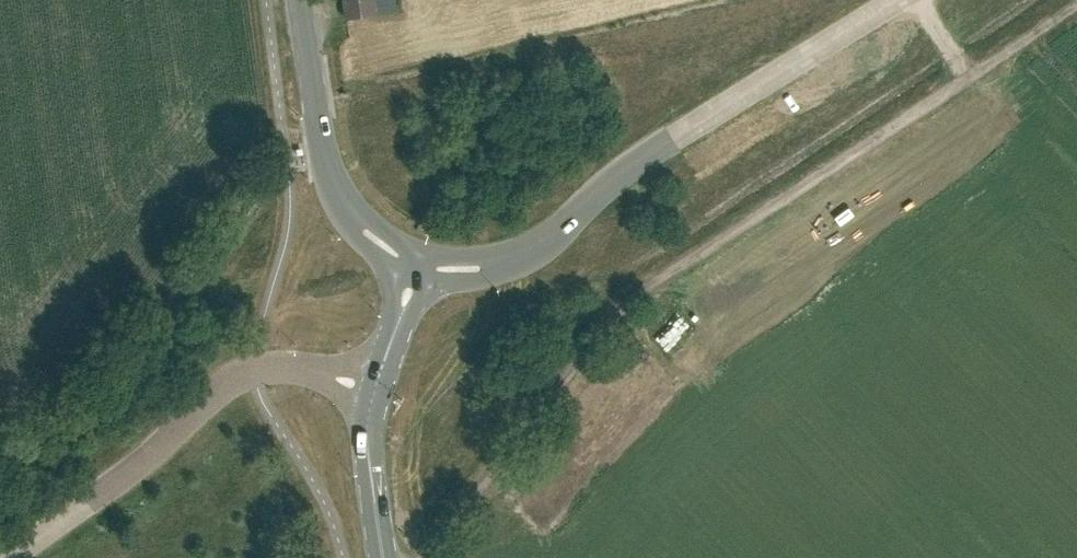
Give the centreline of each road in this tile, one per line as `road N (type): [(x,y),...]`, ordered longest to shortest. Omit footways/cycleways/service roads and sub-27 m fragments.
road 1 (track): [(425,557),(622,311),(1076,6)]
road 2 (tertiary): [(495,266),(547,245),(617,177),(895,0)]
road 3 (unclassified): [(10,557),(144,464),(217,387),(258,371),(301,369),(374,389)]
road 4 (primary): [(352,218),(326,169),(301,0)]
road 5 (primary): [(383,557),(366,435),(374,389)]

